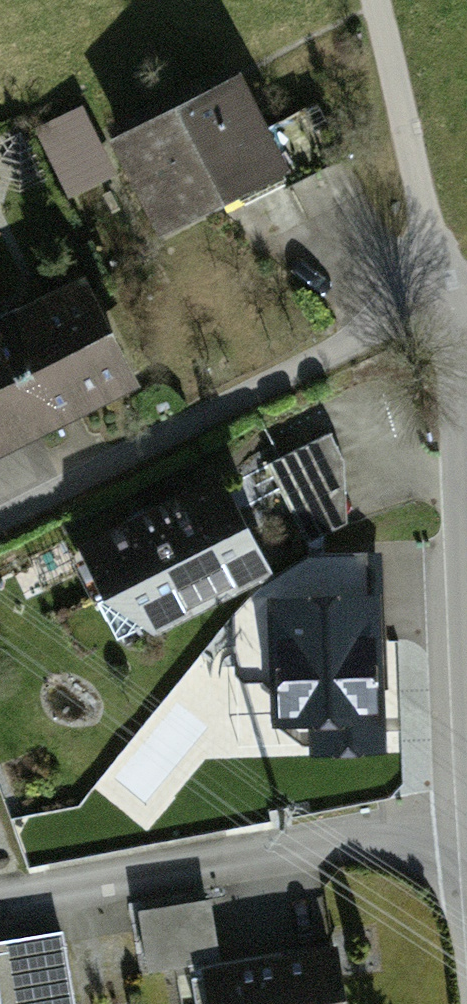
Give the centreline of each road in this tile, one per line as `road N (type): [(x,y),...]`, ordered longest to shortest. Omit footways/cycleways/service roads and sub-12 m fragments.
road 1 (unclassified): [(466,860),(454,304)]
road 2 (track): [(0,521),(309,364),(454,304)]
road 3 (track): [(454,304),(375,0)]

